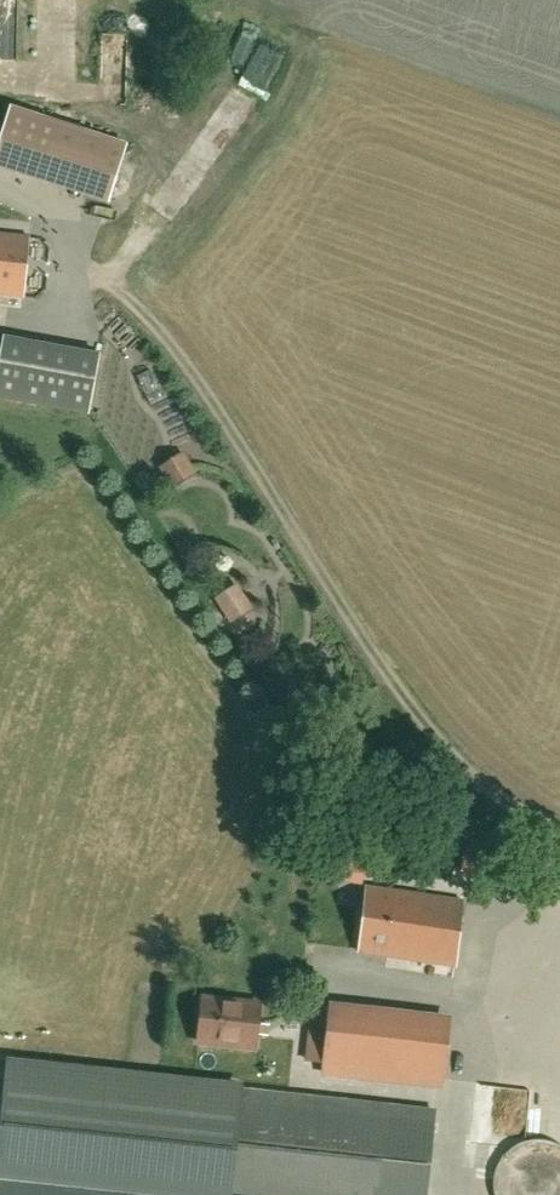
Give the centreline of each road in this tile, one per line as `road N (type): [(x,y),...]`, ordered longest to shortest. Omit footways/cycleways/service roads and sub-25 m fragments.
road 1 (track): [(87,263),(156,326),(199,382),(387,675),(452,757),(559,850)]

